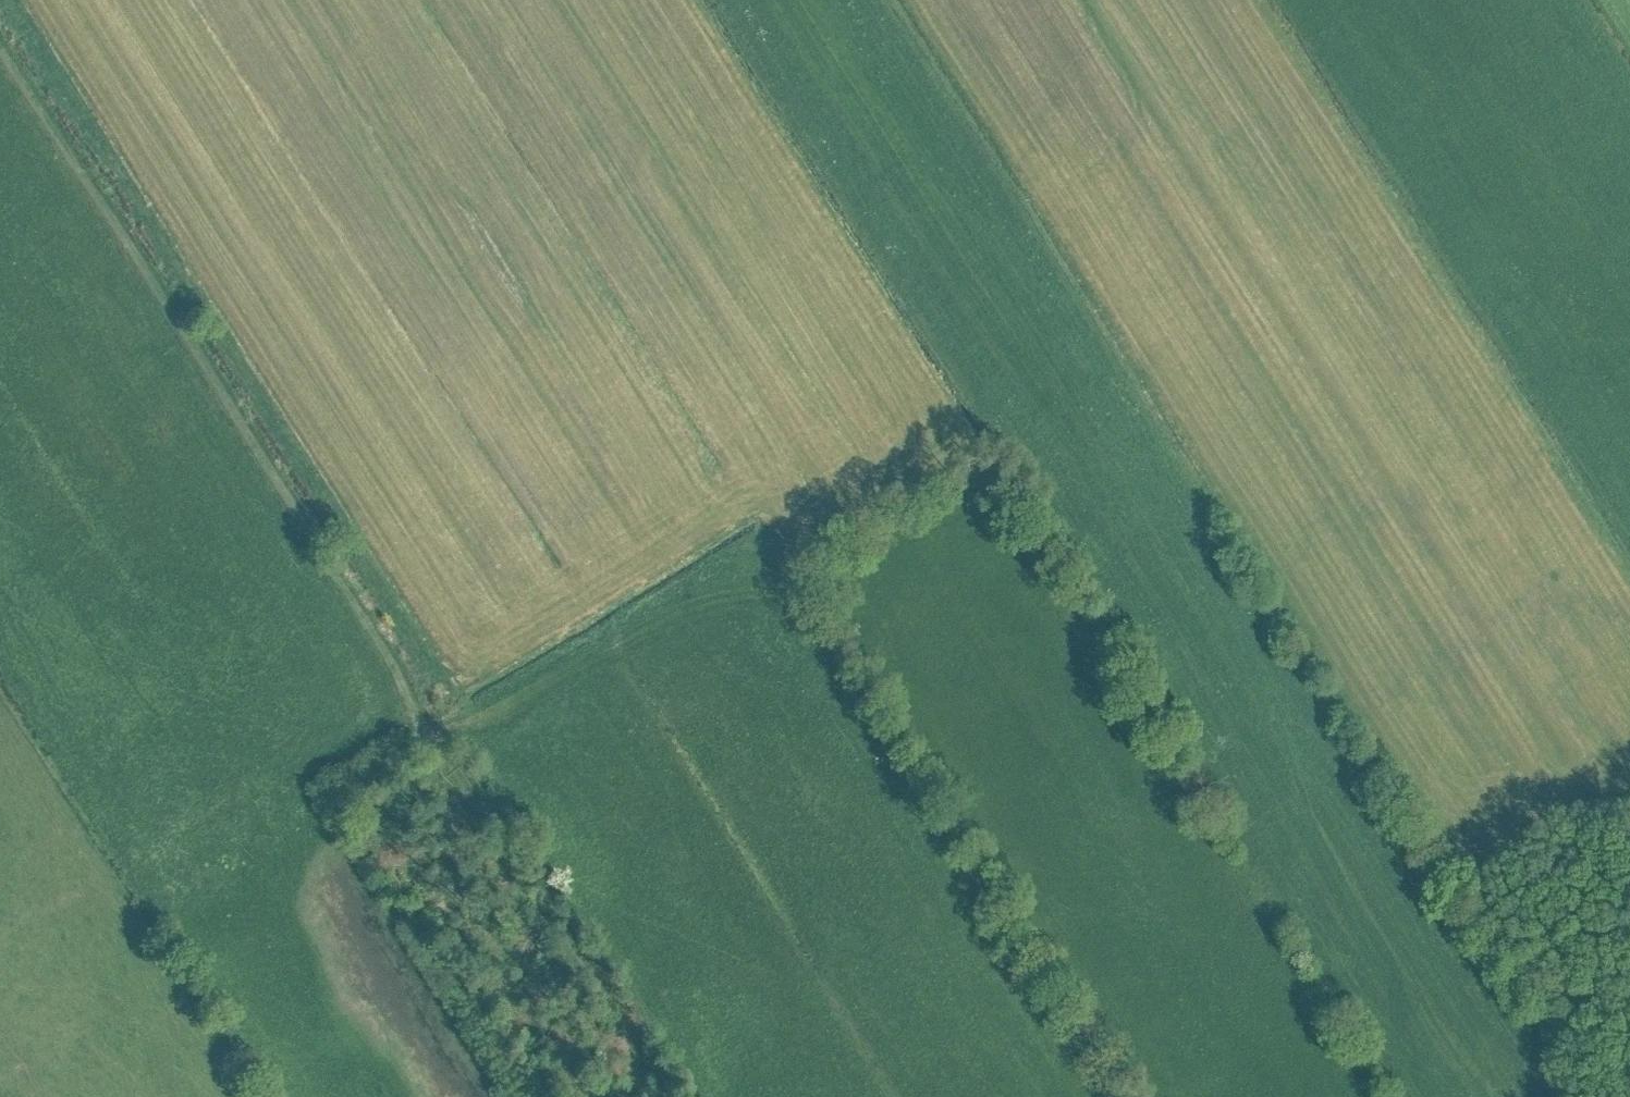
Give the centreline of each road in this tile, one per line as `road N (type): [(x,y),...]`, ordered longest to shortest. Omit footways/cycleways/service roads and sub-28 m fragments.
road 1 (track): [(446,756),(0,52)]

